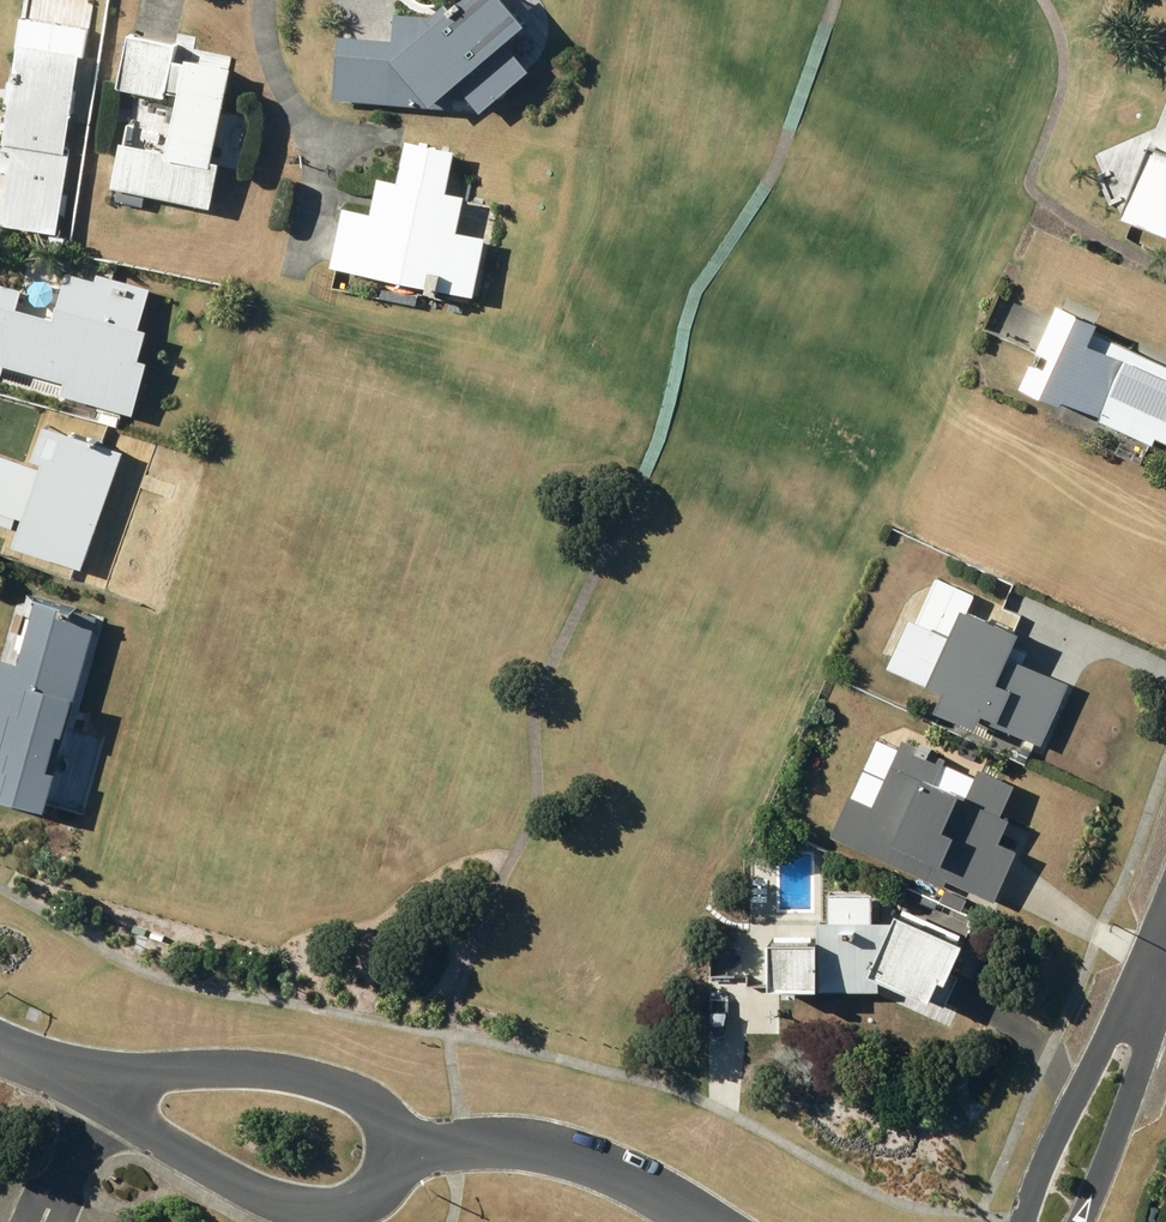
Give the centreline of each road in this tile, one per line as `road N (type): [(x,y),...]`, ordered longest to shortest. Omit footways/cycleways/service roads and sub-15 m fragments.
road 1 (residential): [(394,1148),(391,1170),(359,1205),(298,1210),(263,1199),(183,1154),(102,1082)]
road 2 (residential): [(394,1148),(507,1142),(554,1149),(604,1166),(701,1221)]
road 3 (residential): [(102,1082),(178,1070),(296,1074),(371,1106),(394,1148)]
road 4 (residential): [(1022,1221),(1095,1061),(1145,992)]
road 5 (residential): [(1145,992),(1135,1068),(1078,1221)]

